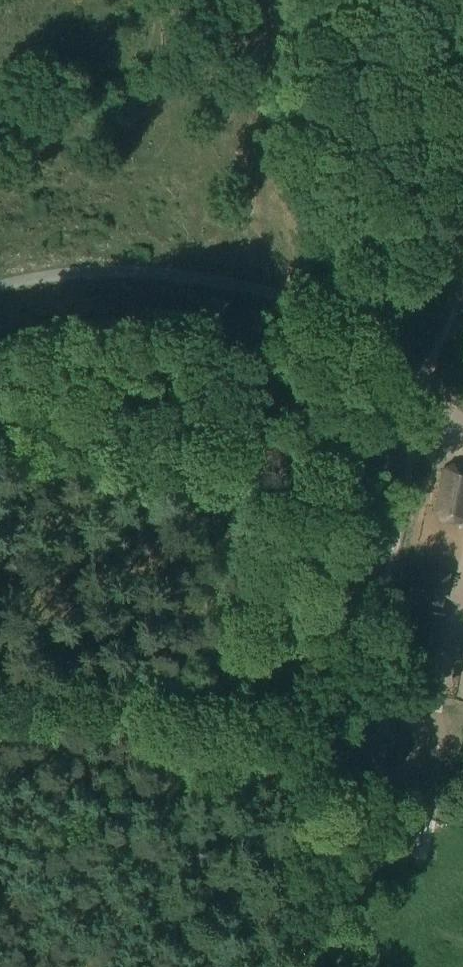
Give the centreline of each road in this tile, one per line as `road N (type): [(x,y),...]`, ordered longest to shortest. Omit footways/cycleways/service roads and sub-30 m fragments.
road 1 (track): [(301,966),(289,879),(294,841),(389,644),(411,431),(437,420)]
road 2 (track): [(0,463),(193,472),(411,431)]
road 3 (track): [(348,726),(298,712),(238,717),(0,692)]
road 4 (track): [(439,407),(318,309),(255,288),(159,271)]
road 5 (track): [(159,271),(60,273),(0,285)]

